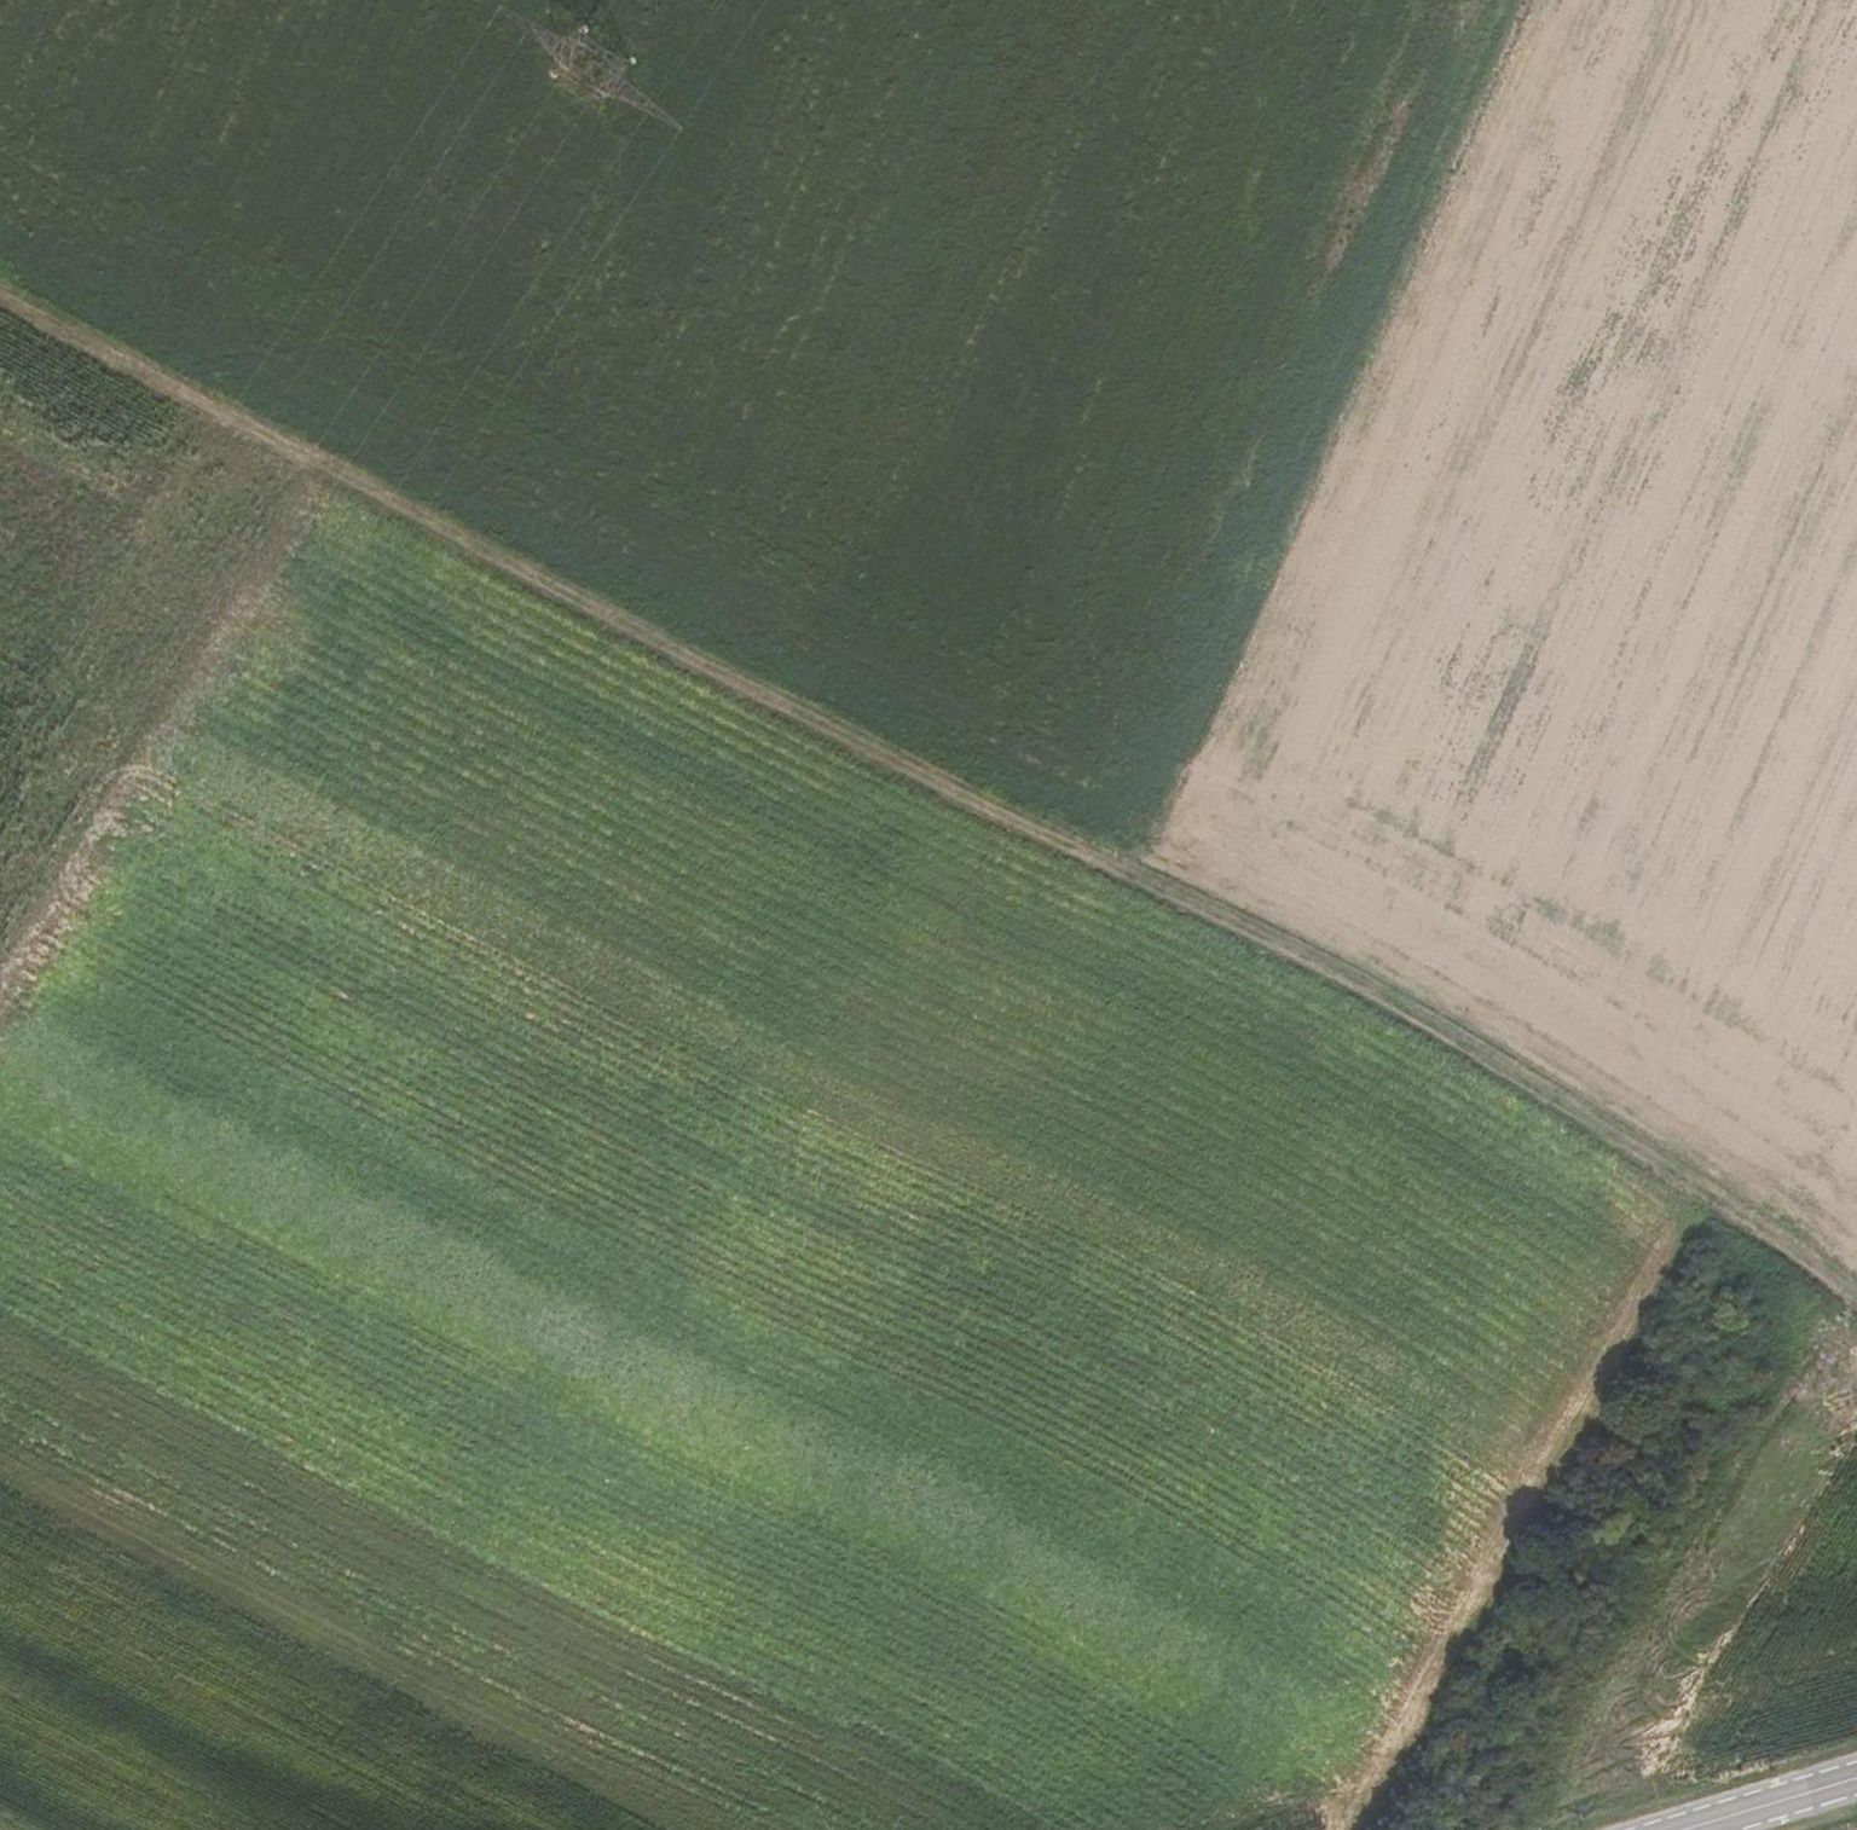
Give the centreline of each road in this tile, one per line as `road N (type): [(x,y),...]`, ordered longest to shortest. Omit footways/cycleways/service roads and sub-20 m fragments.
road 1 (track): [(0,284),(1114,888),(1418,1032),(1856,1306)]
road 2 (unclassified): [(1856,1782),(1697,1829)]

